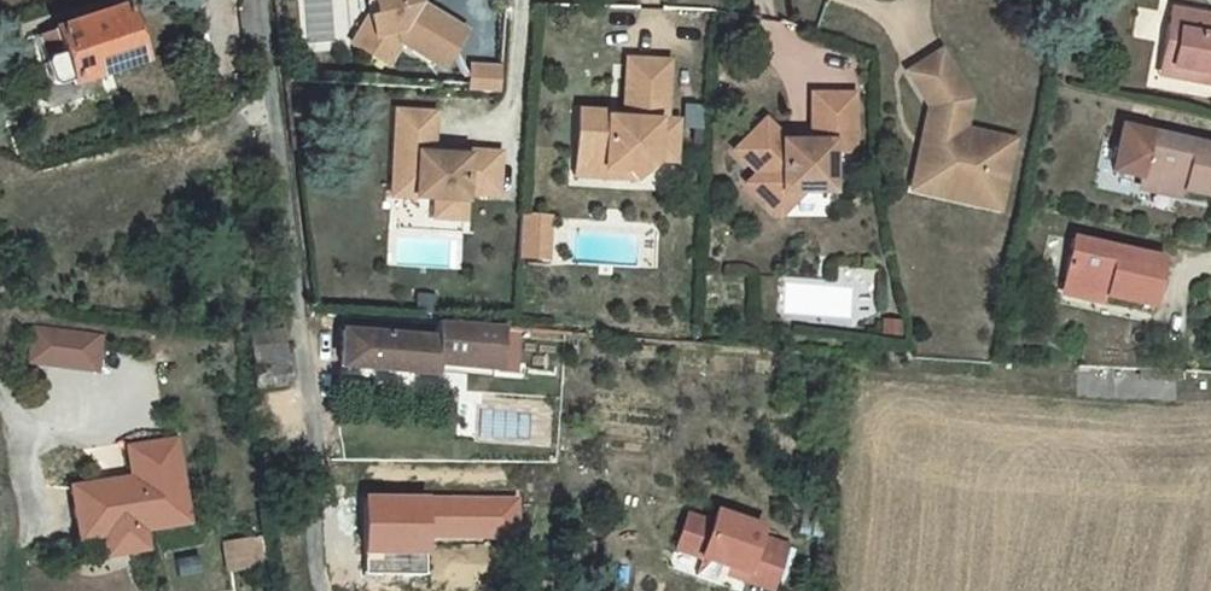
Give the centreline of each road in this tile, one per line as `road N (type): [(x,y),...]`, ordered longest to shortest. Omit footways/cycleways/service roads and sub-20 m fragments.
road 1 (residential): [(255,0),(290,295),(311,590)]

